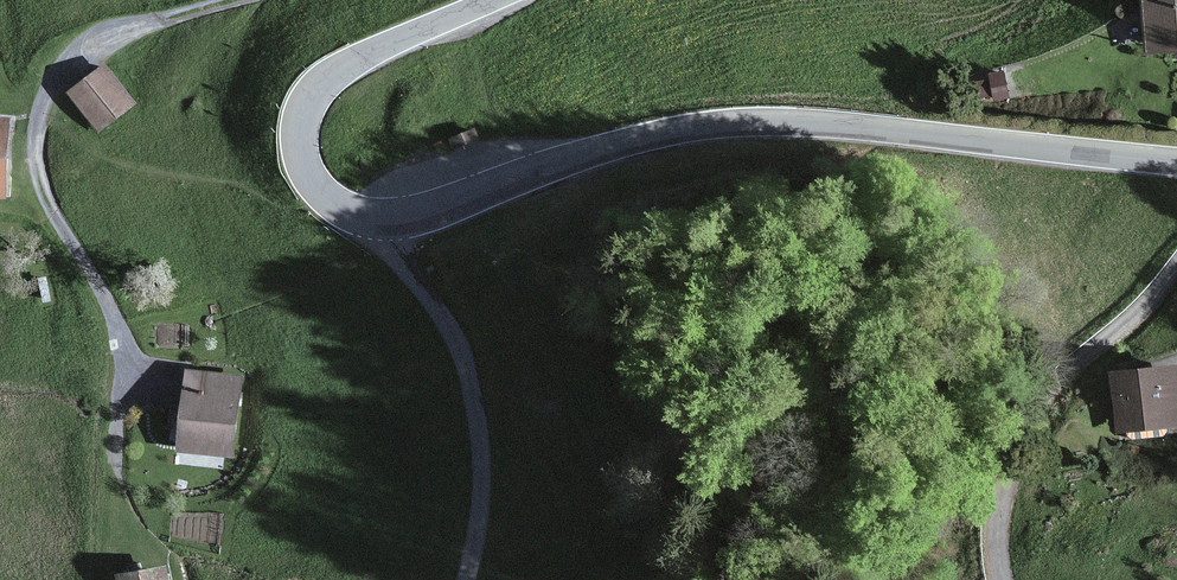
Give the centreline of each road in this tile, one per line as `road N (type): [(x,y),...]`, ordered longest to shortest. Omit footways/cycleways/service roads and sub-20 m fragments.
road 1 (tertiary): [(386,220),(419,218),(612,145),(742,122),(841,124),(1176,162)]
road 2 (unclassified): [(386,220),(388,248),(449,327),(469,385),(482,477),(465,579)]
road 3 (residential): [(1002,579),(998,516),(1029,423),(1062,376),(1133,317),(1176,263)]
road 4 (tertiary): [(493,0),(342,70),(311,102),(302,137),(311,181),(336,205),(386,220)]

